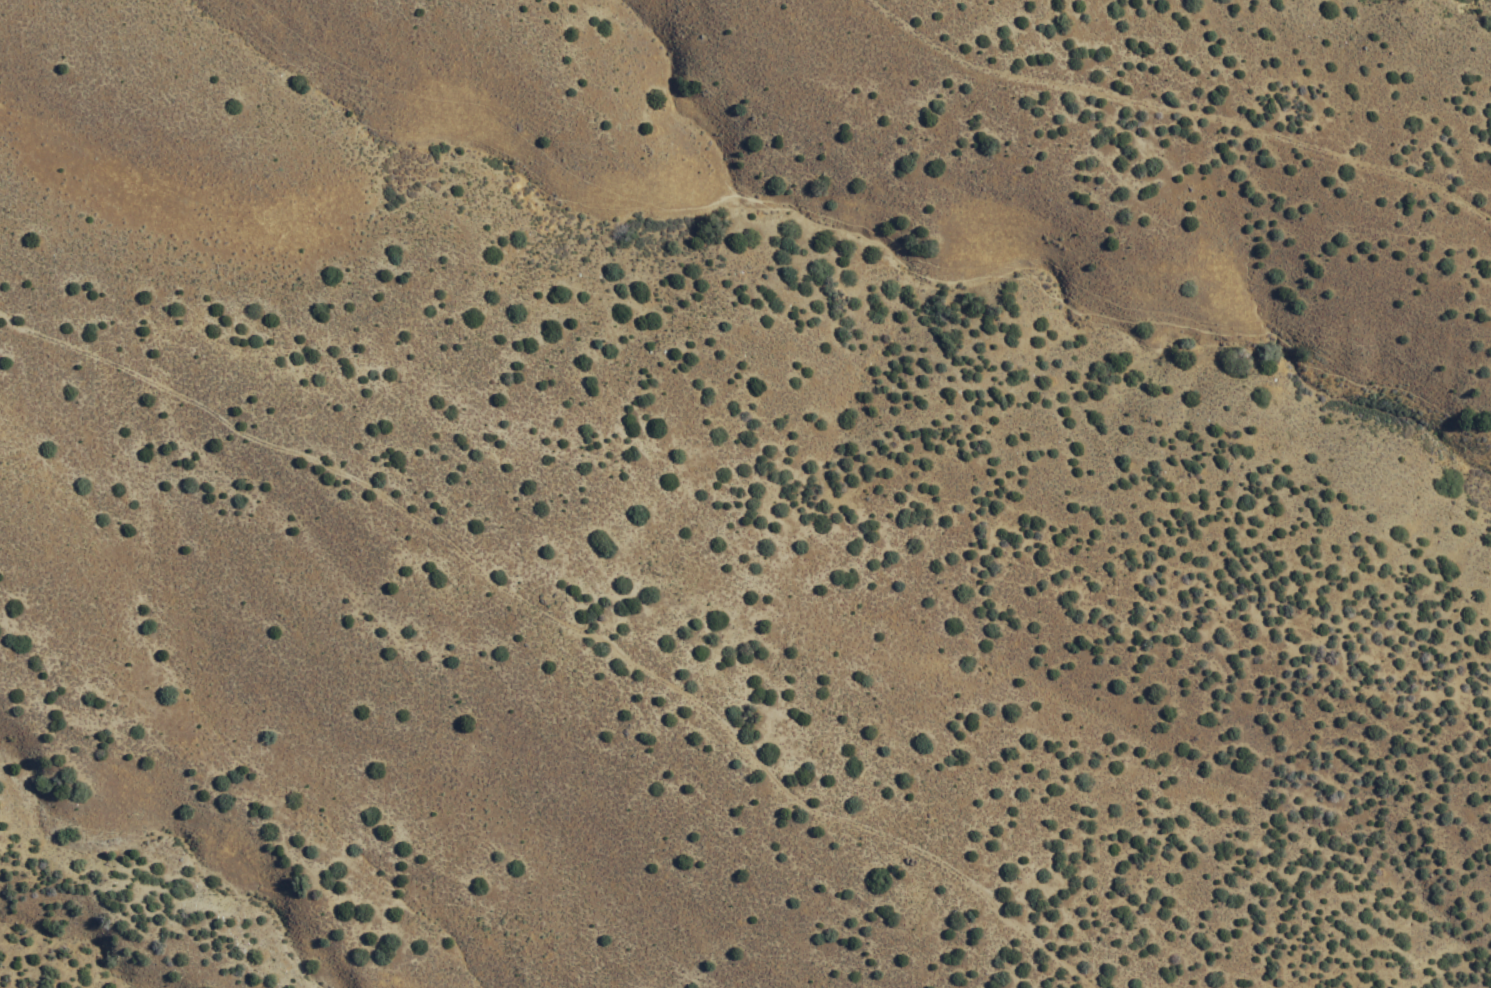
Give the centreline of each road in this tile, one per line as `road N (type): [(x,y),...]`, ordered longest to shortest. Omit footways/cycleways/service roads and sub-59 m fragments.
road 1 (track): [(1087,987),(955,869),(794,796),(699,699),(601,649),(499,582),(378,487),(252,436),(144,371),(0,310)]

